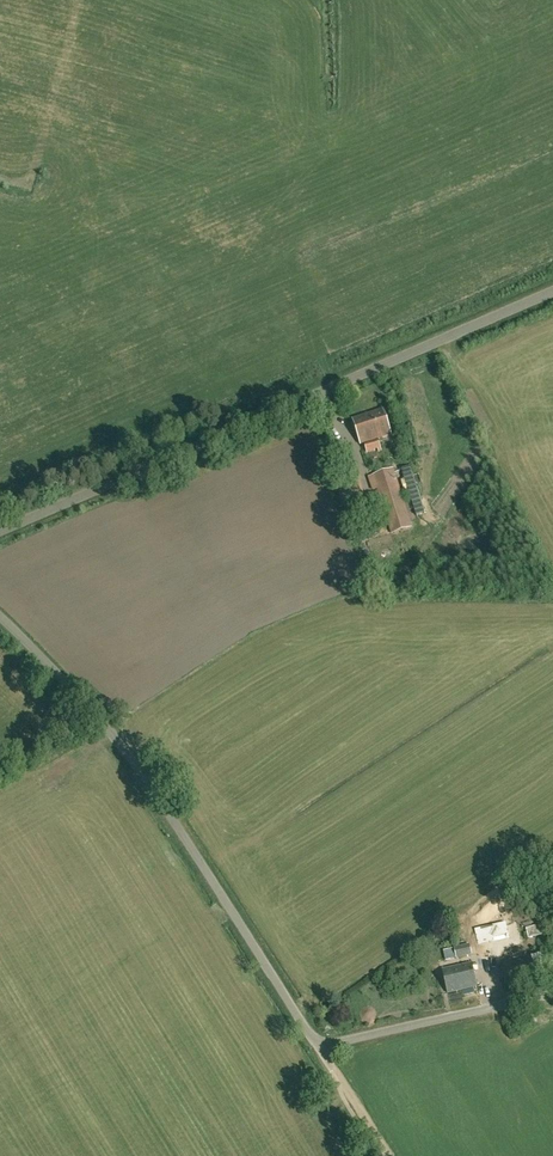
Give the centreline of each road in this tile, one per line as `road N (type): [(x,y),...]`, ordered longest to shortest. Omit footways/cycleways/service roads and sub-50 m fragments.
road 1 (unclassified): [(0,529),(552,291)]
road 2 (unclassified): [(320,1045),(134,760),(0,617)]
road 3 (unclassified): [(320,1045),(552,994)]
road 4 (track): [(320,1045),(388,1155)]

